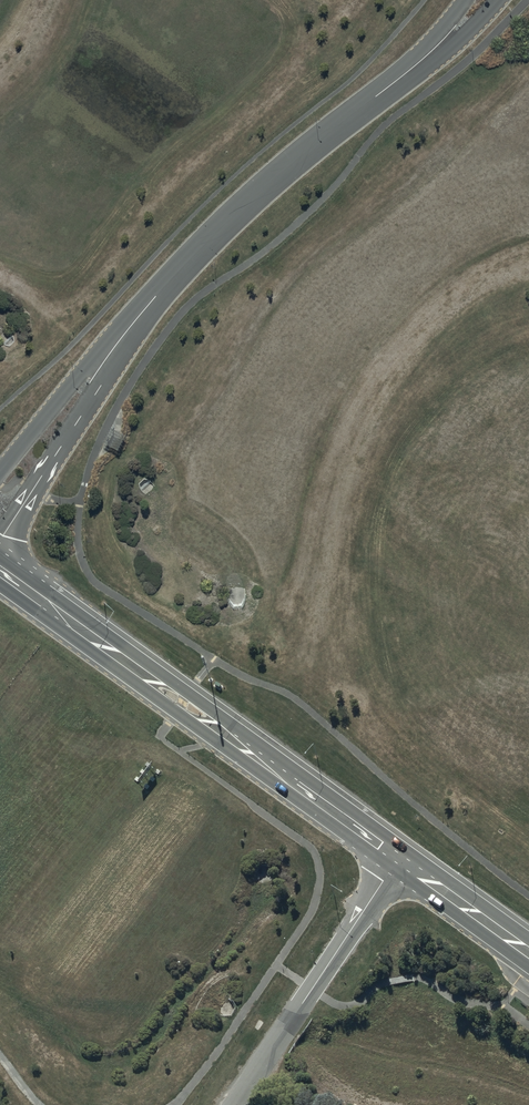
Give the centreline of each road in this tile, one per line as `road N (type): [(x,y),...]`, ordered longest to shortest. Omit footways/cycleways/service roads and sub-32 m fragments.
road 1 (secondary): [(0,557),(405,849)]
road 2 (residential): [(481,0),(239,209),(123,337)]
road 3 (secondary): [(392,867),(0,585)]
road 4 (residential): [(235,1104),(392,867)]
road 5 (residential): [(123,337),(102,386),(0,541)]
road 6 (residential): [(0,471),(79,374),(123,337)]
road 7 (secondary): [(528,966),(392,867)]
road 8 (secondary): [(405,849),(528,939)]

